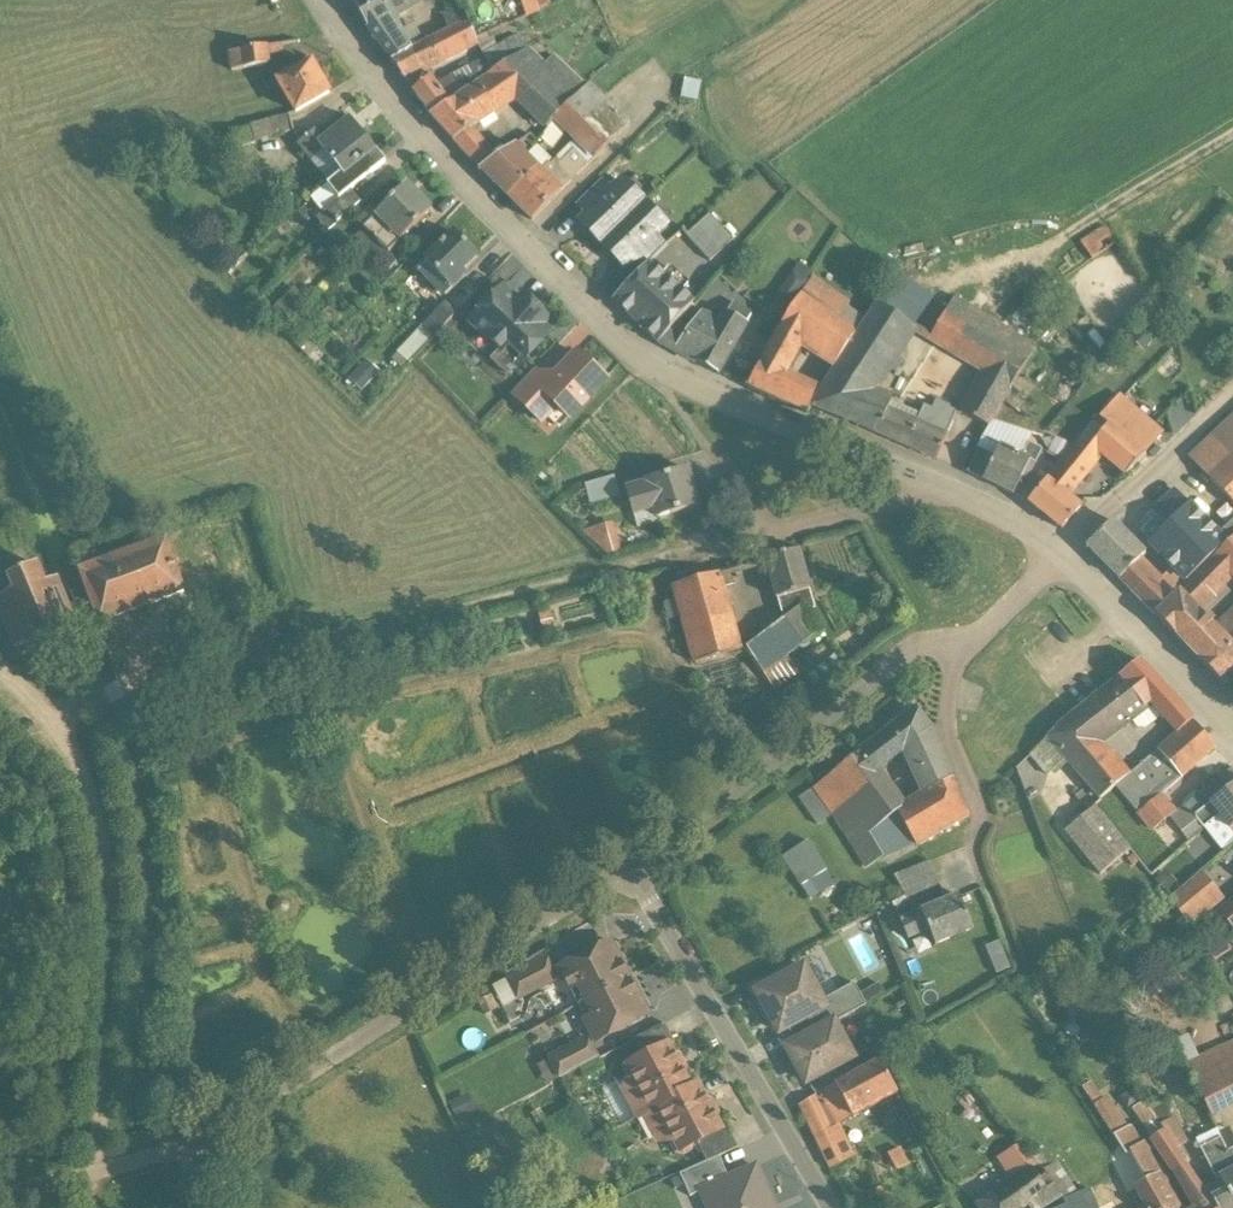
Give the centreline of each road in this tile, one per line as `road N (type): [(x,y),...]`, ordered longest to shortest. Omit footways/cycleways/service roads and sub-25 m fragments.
road 1 (residential): [(322,0),(435,157),(627,355),(720,406),(932,490)]
road 2 (unclassified): [(0,1196),(209,1137),(629,869)]
road 3 (track): [(300,660),(711,551)]
road 4 (residential): [(629,869),(921,658),(959,651)]
road 5 (residential): [(833,1207),(629,869)]
road 6 (residential): [(1002,924),(976,860),(984,810),(954,742),(959,651)]
road 7 (track): [(1232,150),(1026,276)]
road 8 (residential): [(1069,564),(1232,734)]
road 9 (unclassified): [(1069,564),(1232,418)]
road 10 (residential): [(776,539),(898,515),(932,490)]
road 11 (unclassified): [(932,490),(1069,564)]
road 12 (residential): [(959,651),(986,646),(1069,564)]

